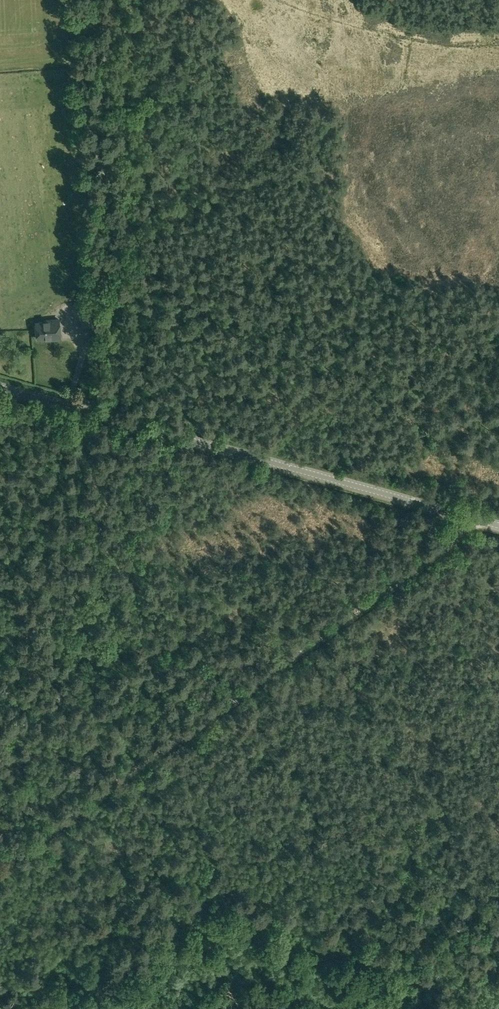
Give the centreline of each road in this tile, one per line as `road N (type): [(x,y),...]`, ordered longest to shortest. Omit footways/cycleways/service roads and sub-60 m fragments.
road 1 (track): [(476,520),(0,870)]
road 2 (tertiary): [(498,526),(0,388)]

